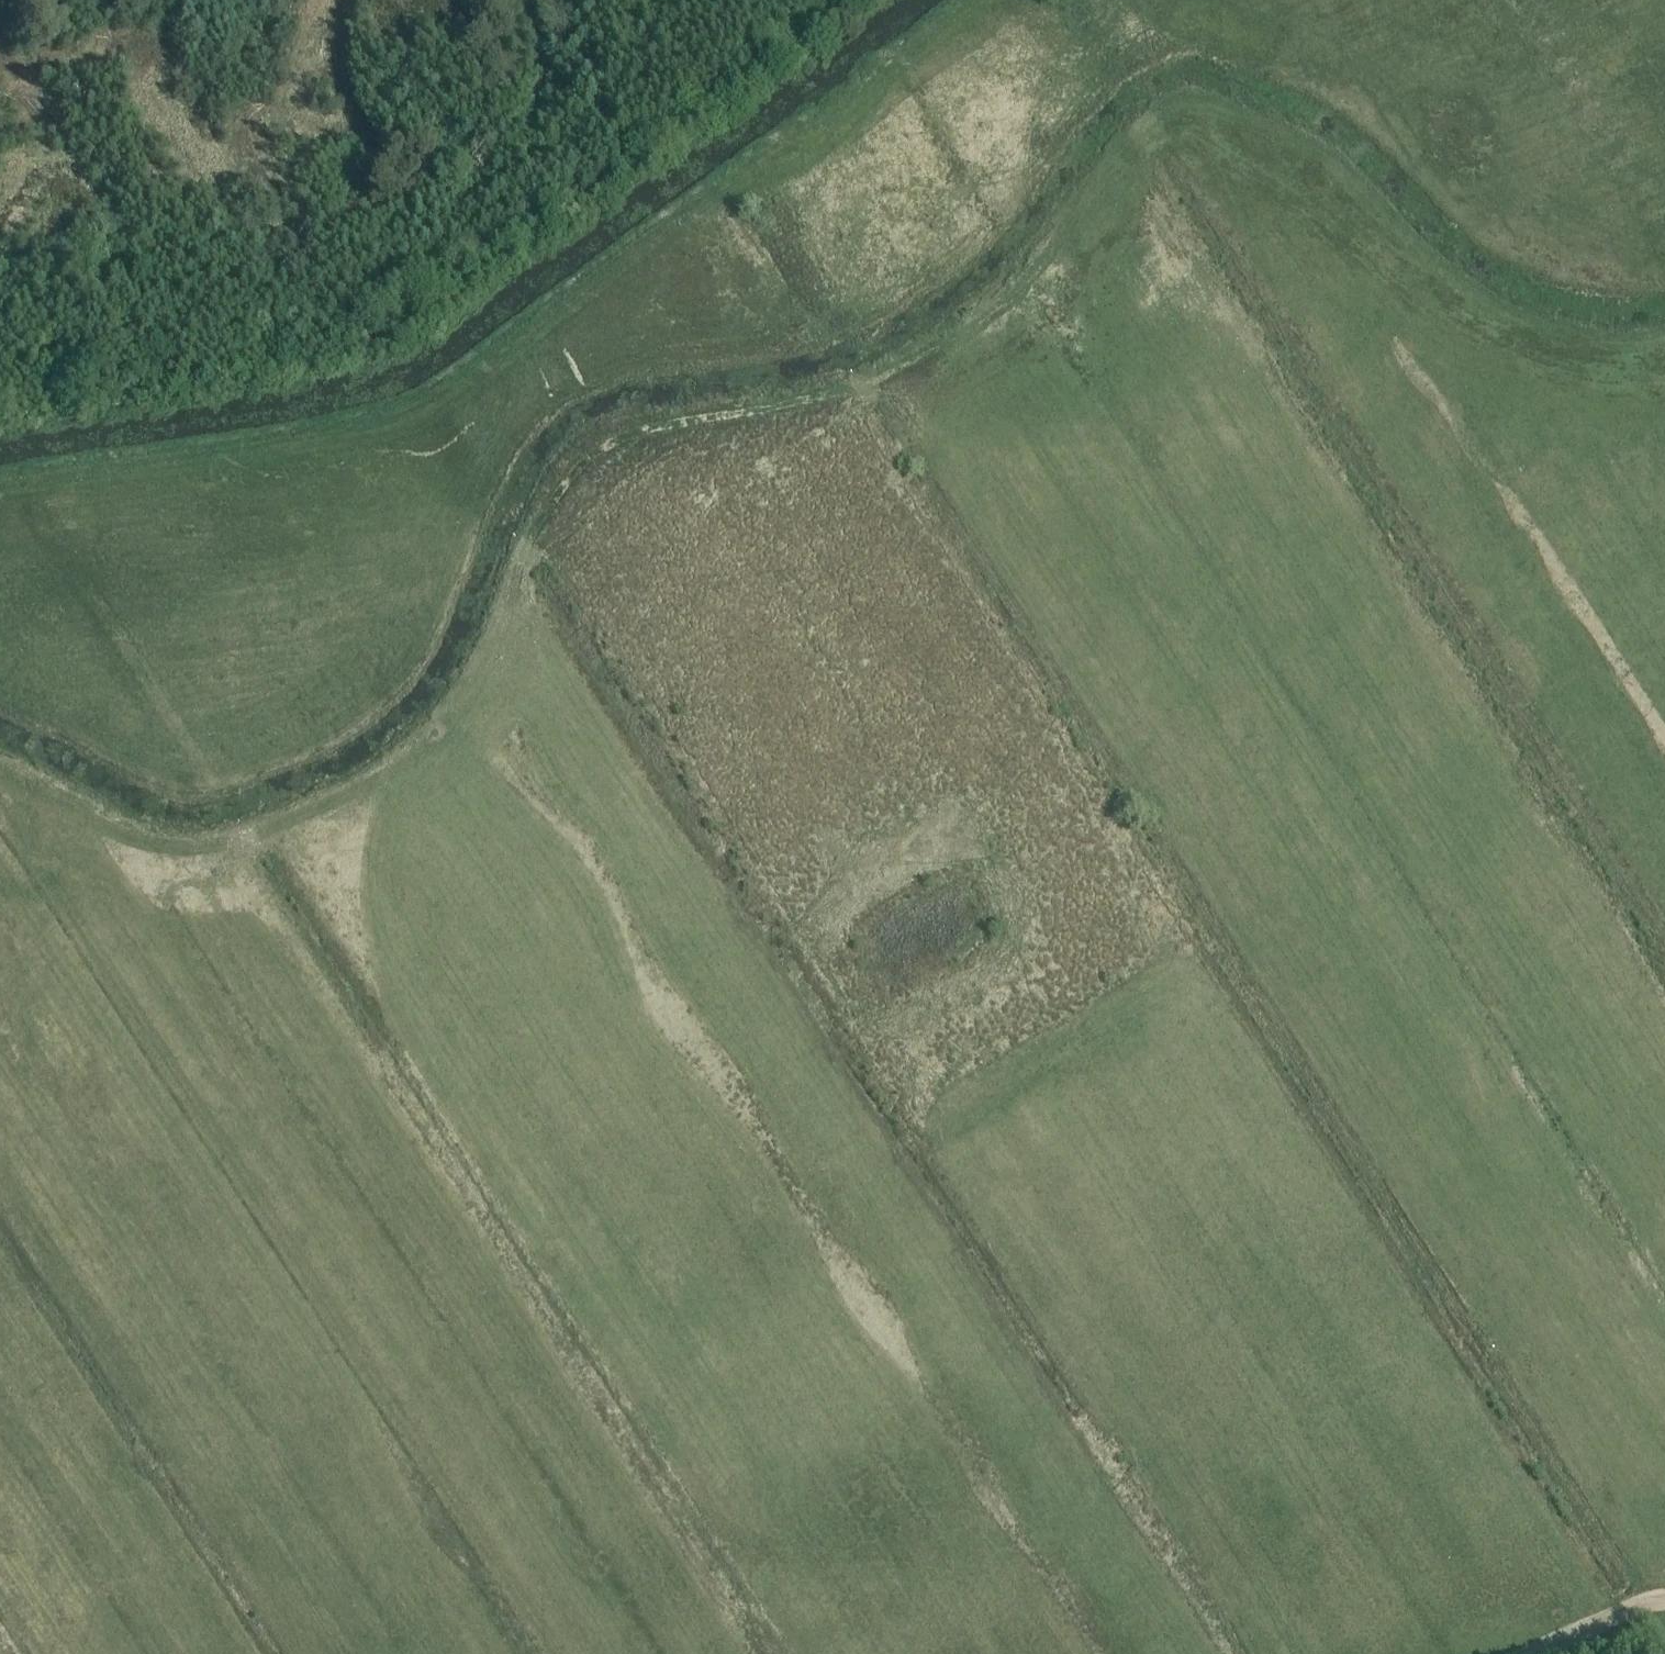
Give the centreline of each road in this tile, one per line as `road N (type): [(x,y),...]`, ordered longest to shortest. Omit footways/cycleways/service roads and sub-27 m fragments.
road 1 (track): [(995,0),(825,135),(704,201),(432,414),(305,445),(0,489)]
road 2 (track): [(1664,1598),(1529,1653)]

